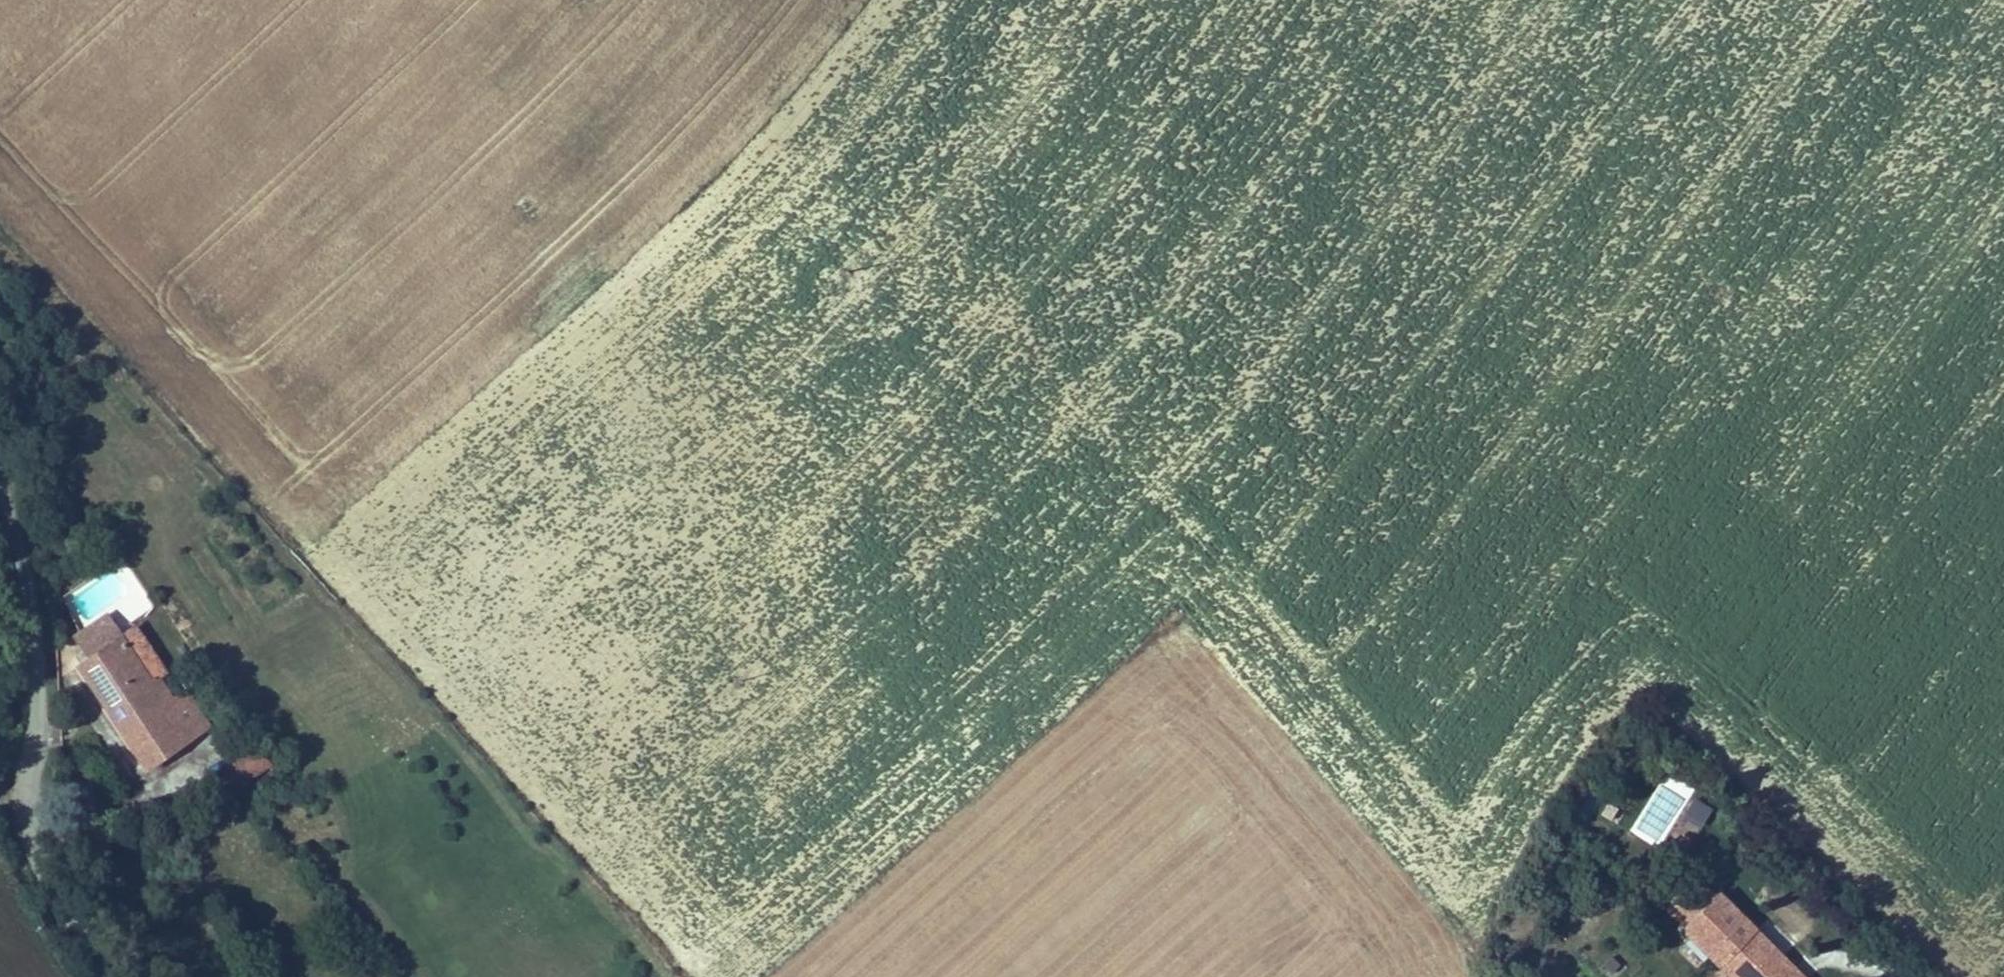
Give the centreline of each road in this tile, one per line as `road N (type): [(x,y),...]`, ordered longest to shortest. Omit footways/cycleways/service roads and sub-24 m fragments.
road 1 (tertiary): [(105,976),(54,897),(30,833),(34,647),(28,579),(0,478)]

